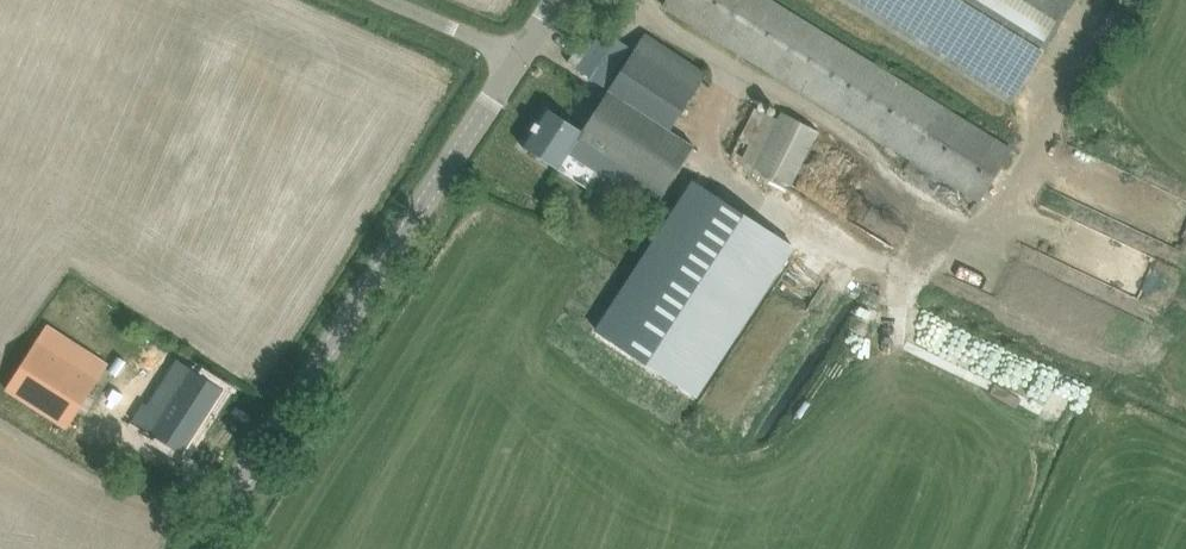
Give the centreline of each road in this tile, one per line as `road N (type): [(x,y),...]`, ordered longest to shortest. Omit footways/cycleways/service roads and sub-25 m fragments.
road 1 (tertiary): [(205,548),(516,57)]
road 2 (unclassified): [(516,57),(387,0)]

